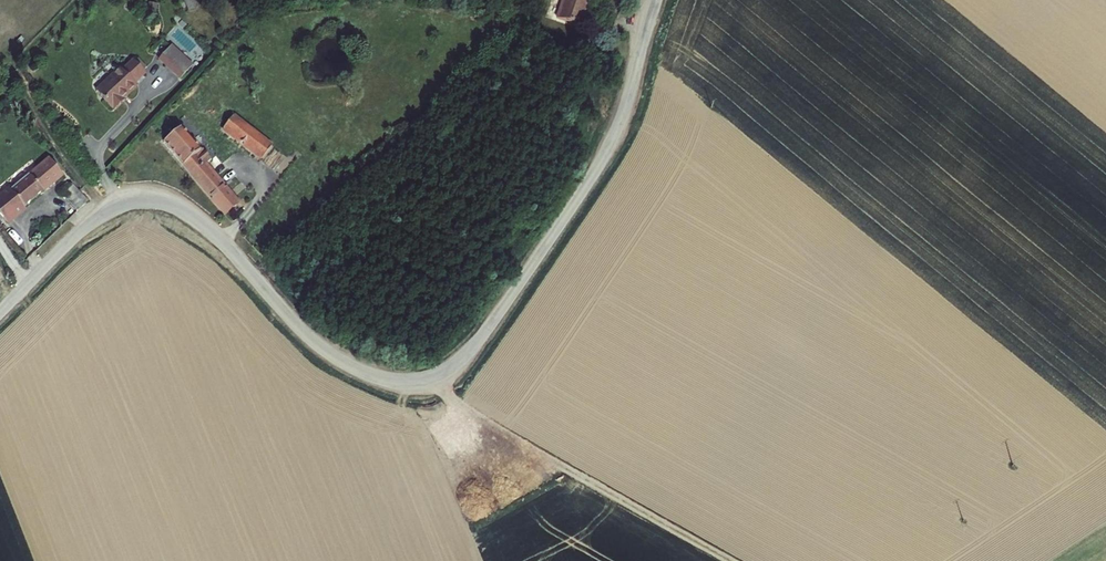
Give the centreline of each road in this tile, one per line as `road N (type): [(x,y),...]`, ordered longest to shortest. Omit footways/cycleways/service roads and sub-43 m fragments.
road 1 (unclassified): [(654,0),(602,157),(476,344),(441,374),(398,380),(339,361),(203,224),(152,198),(105,209),(0,311)]
road 2 (track): [(426,378),(740,560)]

